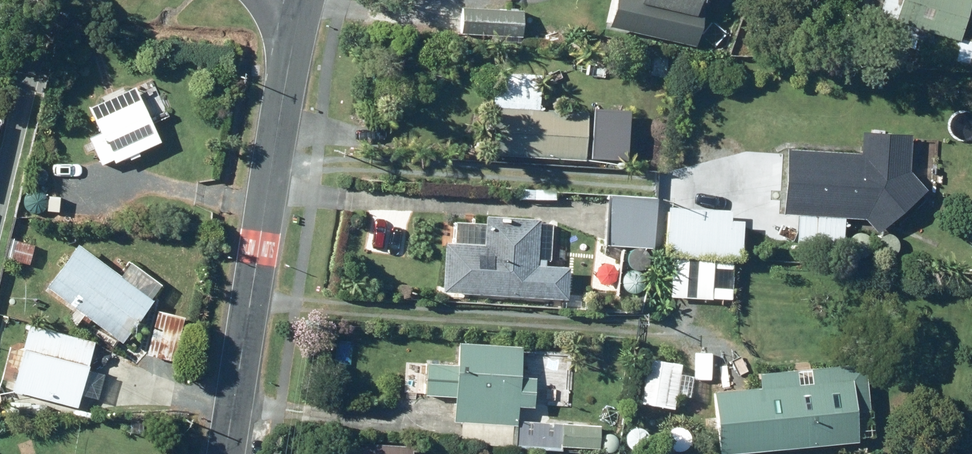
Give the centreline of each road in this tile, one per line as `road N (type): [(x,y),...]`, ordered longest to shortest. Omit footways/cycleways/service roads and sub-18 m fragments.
road 1 (tertiary): [(304,0),(226,453)]

